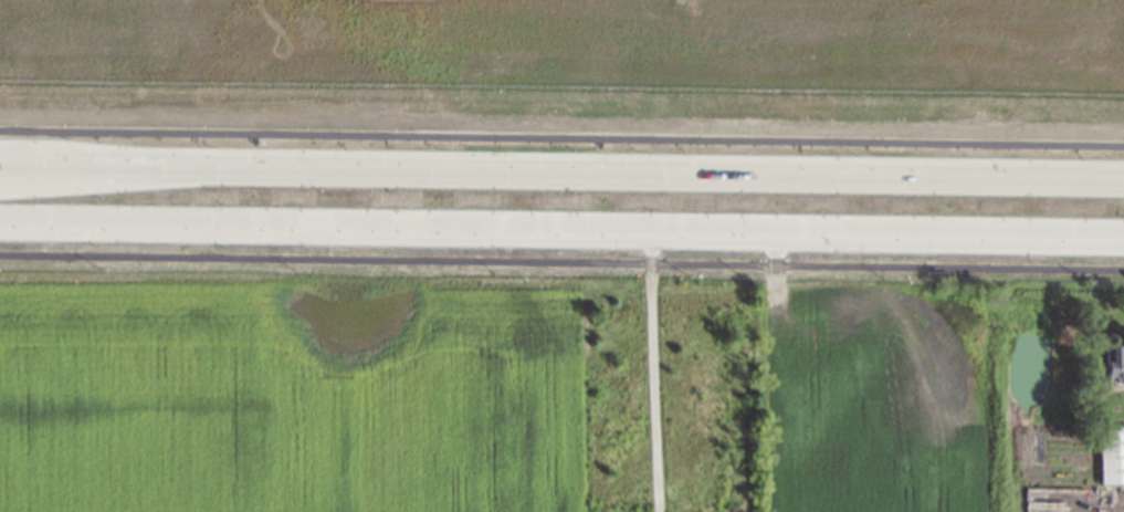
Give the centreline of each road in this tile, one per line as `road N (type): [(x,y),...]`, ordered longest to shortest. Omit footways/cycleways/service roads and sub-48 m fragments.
road 1 (tertiary): [(0,223),(1123,238)]
road 2 (tertiary): [(1123,175),(0,161)]
road 3 (tertiary): [(214,164),(86,187),(0,192)]

